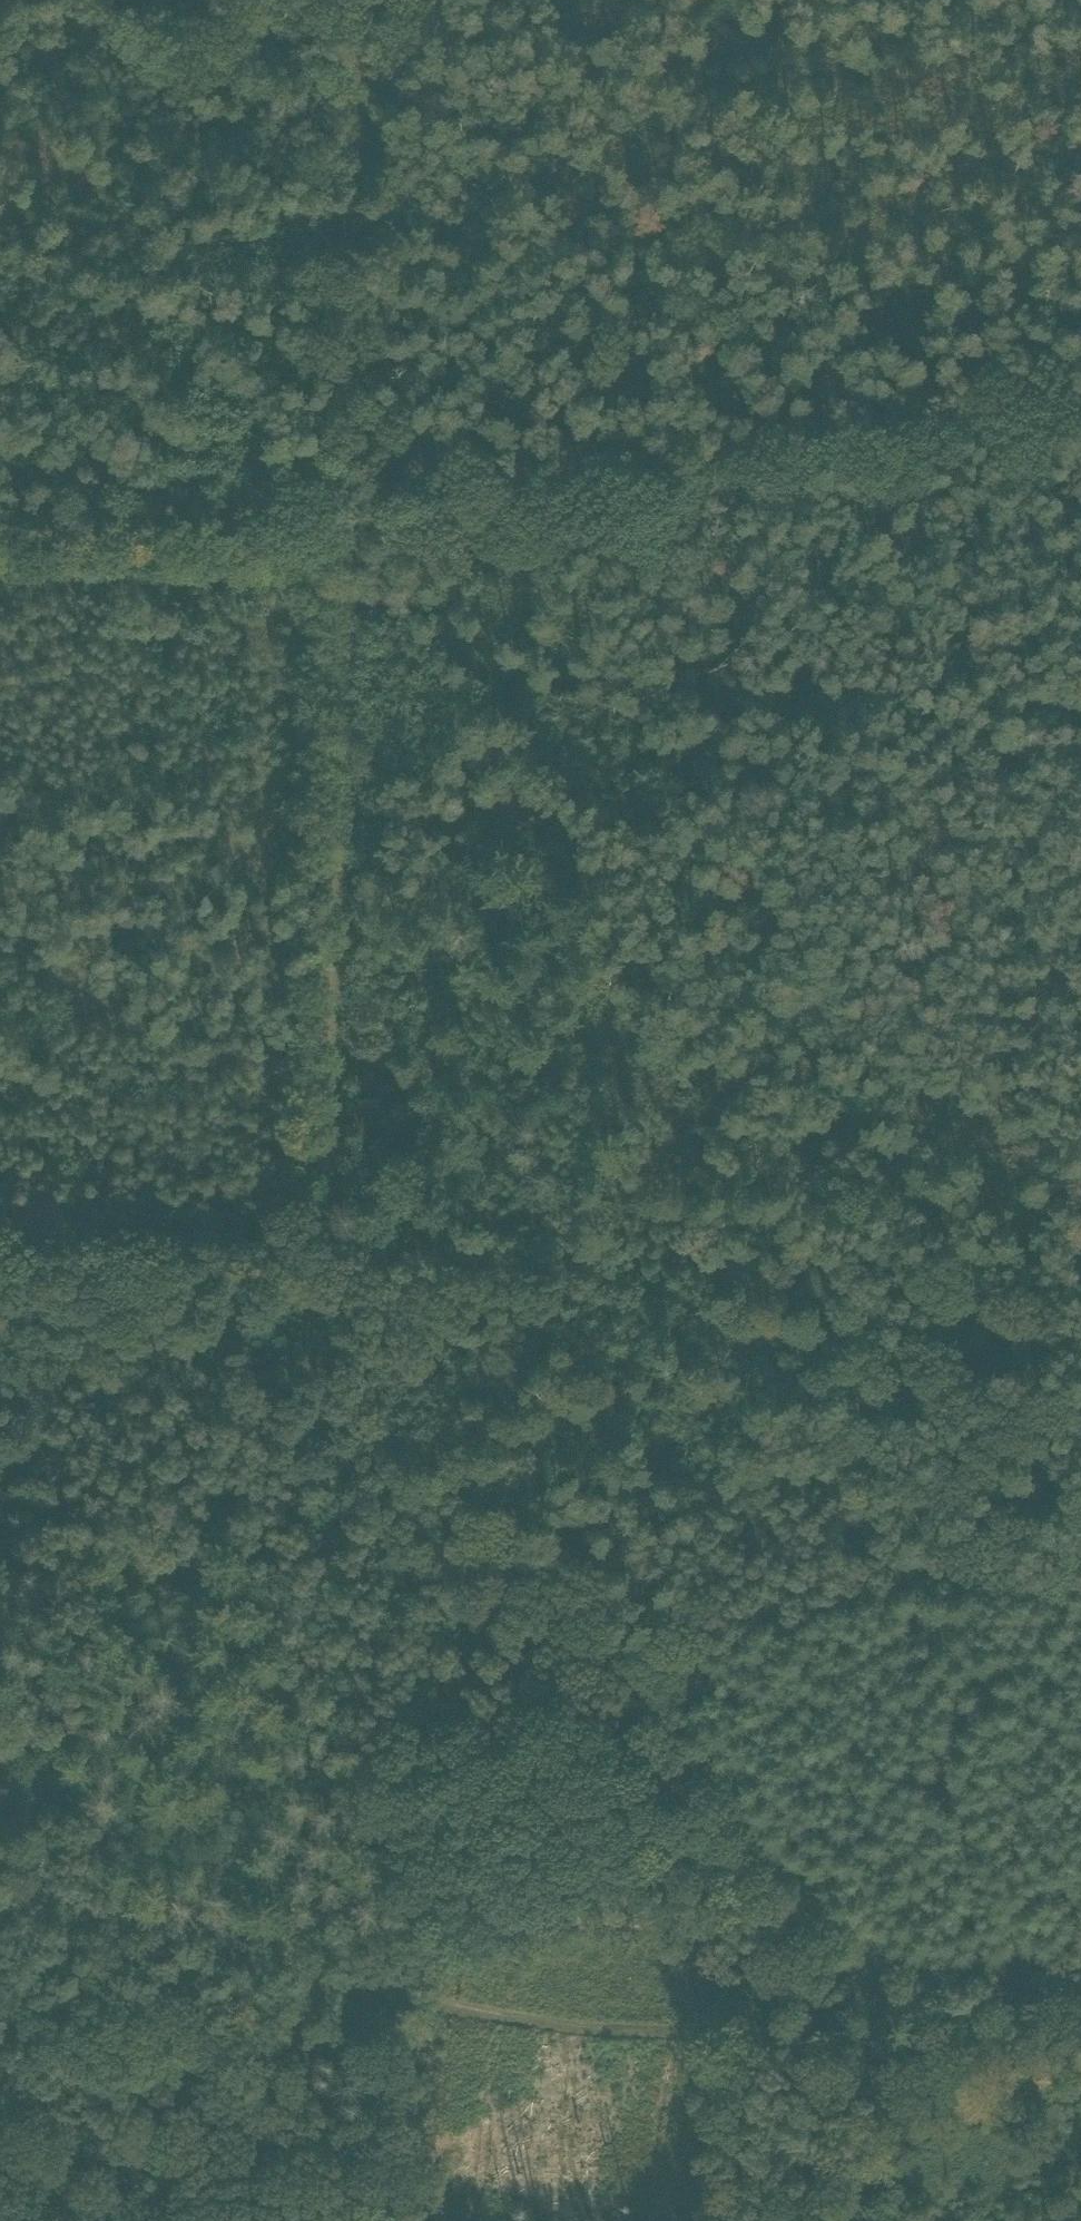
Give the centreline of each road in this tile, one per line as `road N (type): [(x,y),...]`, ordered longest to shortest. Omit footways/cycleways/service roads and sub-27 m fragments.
road 1 (track): [(359,0),(314,1297),(327,1399),(375,1457),(444,1503),(648,1703),(749,1835),(943,2048)]
road 2 (track): [(0,524),(341,521)]
road 3 (track): [(1080,2087),(883,2147),(791,2220)]
road 4 (track): [(1080,2068),(943,2048)]

